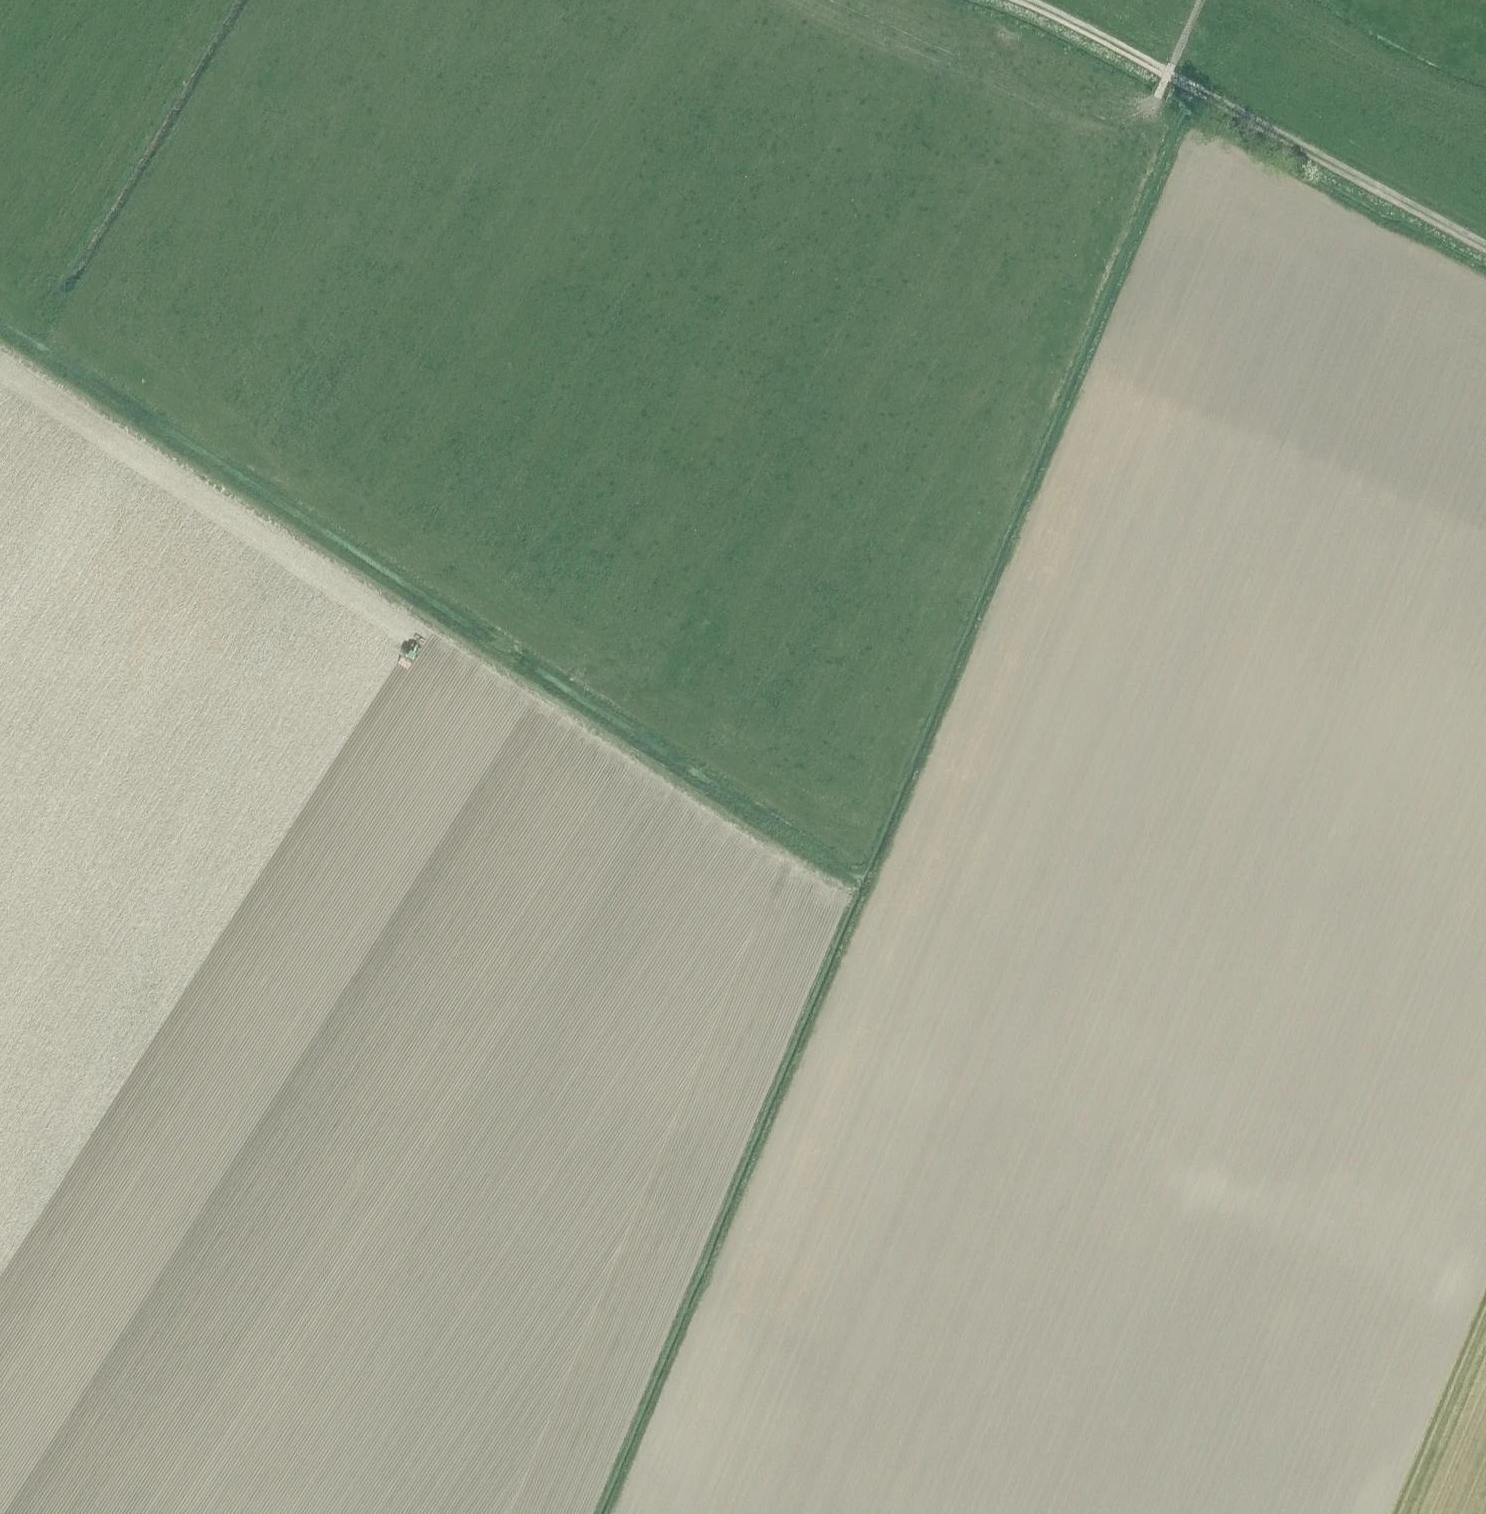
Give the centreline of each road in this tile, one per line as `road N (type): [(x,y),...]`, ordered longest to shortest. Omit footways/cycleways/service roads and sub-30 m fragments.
road 1 (track): [(1485,250),(1096,36),(1009,0)]

